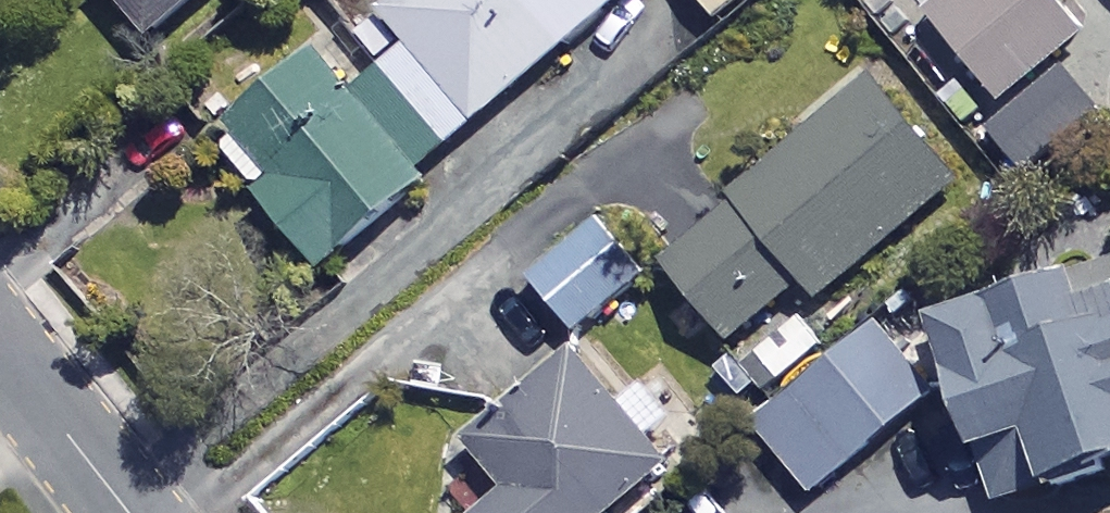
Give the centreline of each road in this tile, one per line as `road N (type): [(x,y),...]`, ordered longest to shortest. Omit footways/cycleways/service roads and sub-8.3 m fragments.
road 1 (residential): [(130,512),(0,350)]

